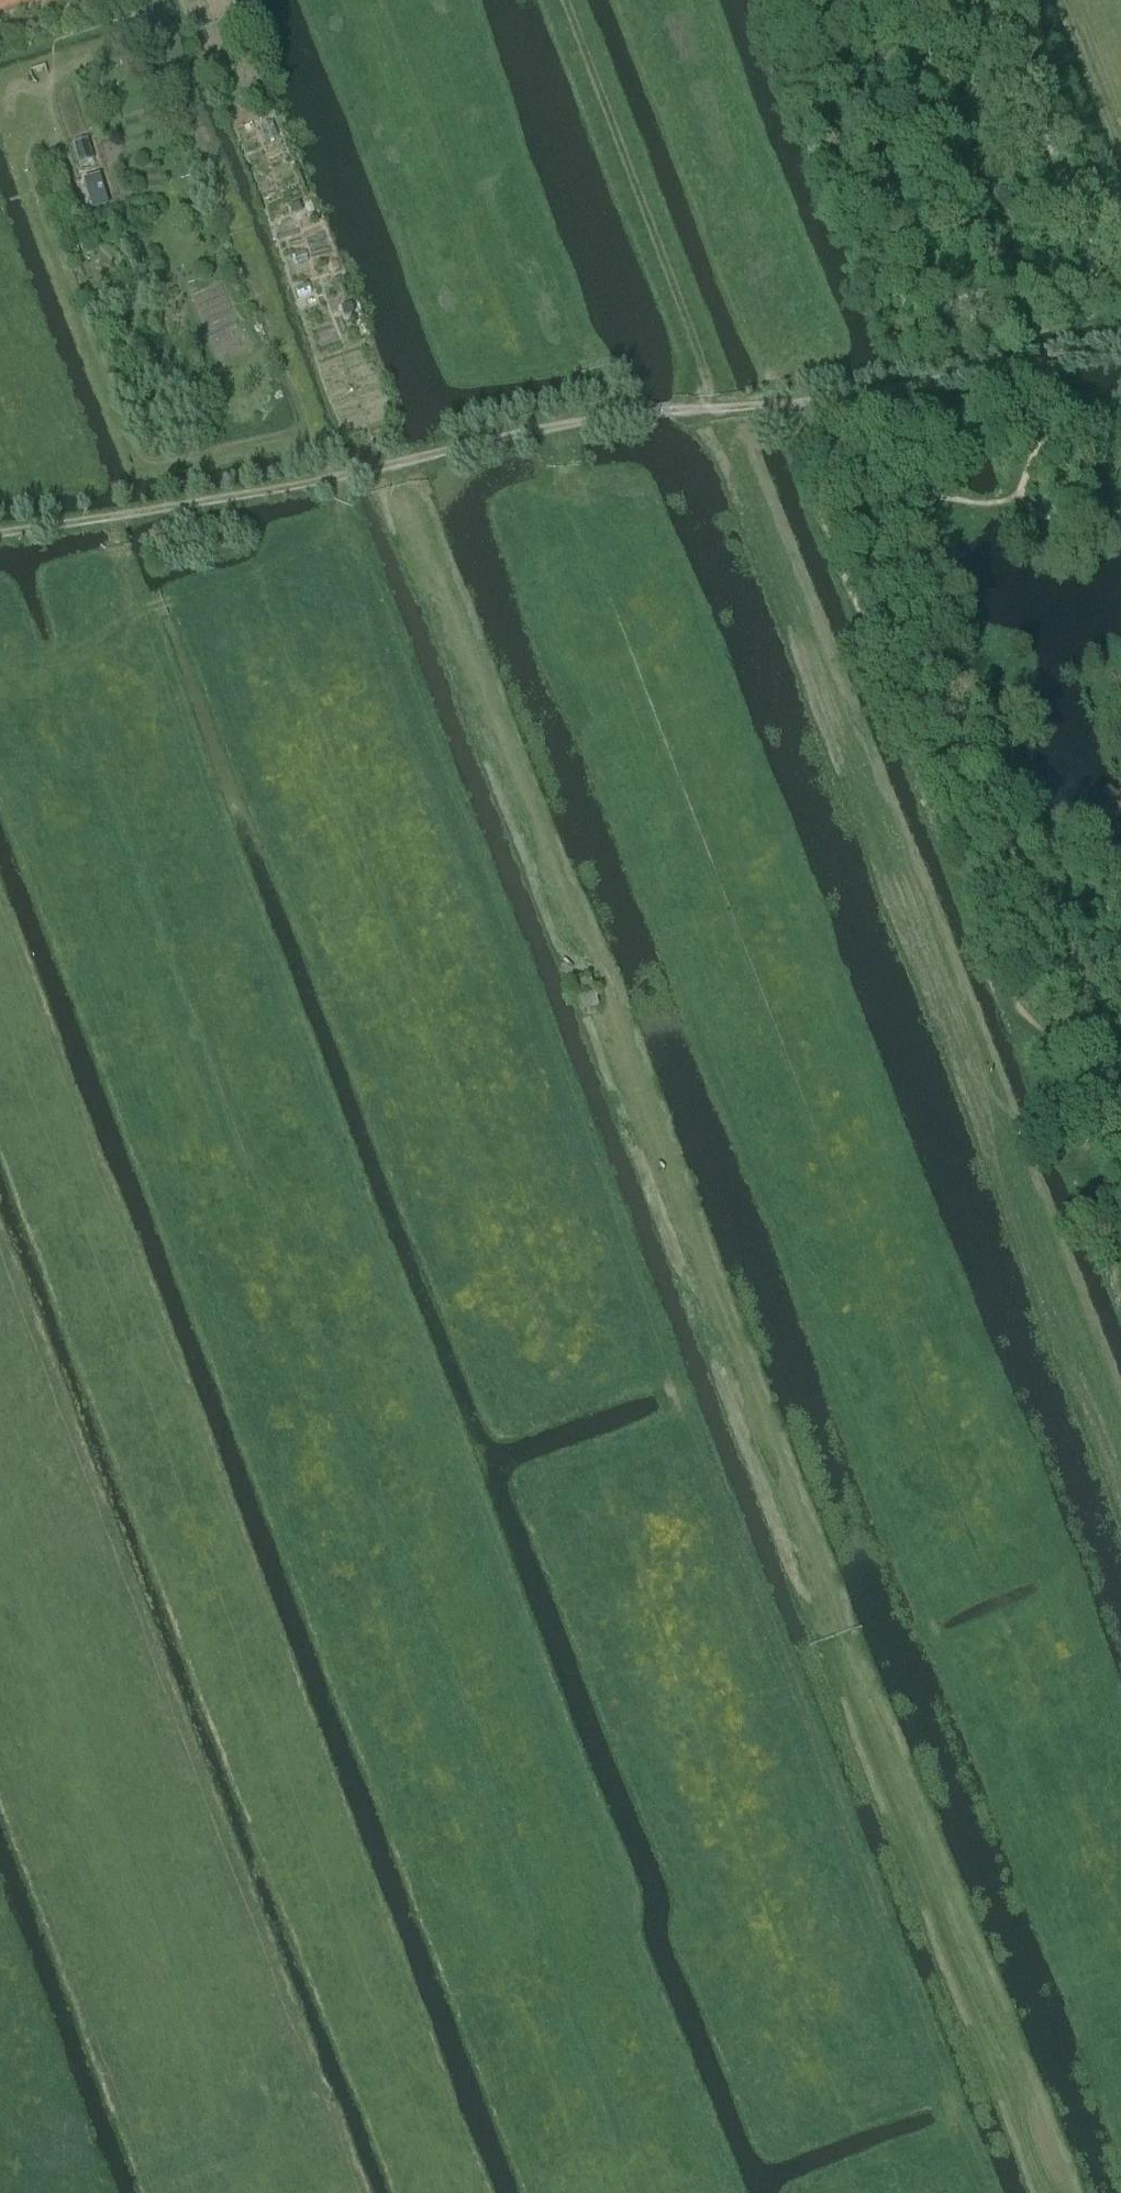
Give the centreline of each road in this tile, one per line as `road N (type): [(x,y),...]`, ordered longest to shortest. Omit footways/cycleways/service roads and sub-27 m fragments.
road 1 (track): [(1120,1444),(561,0)]
road 2 (track): [(0,535),(334,480),(557,427),(786,404),(1021,365)]
road 3 (track): [(397,646),(345,505),(346,478)]

